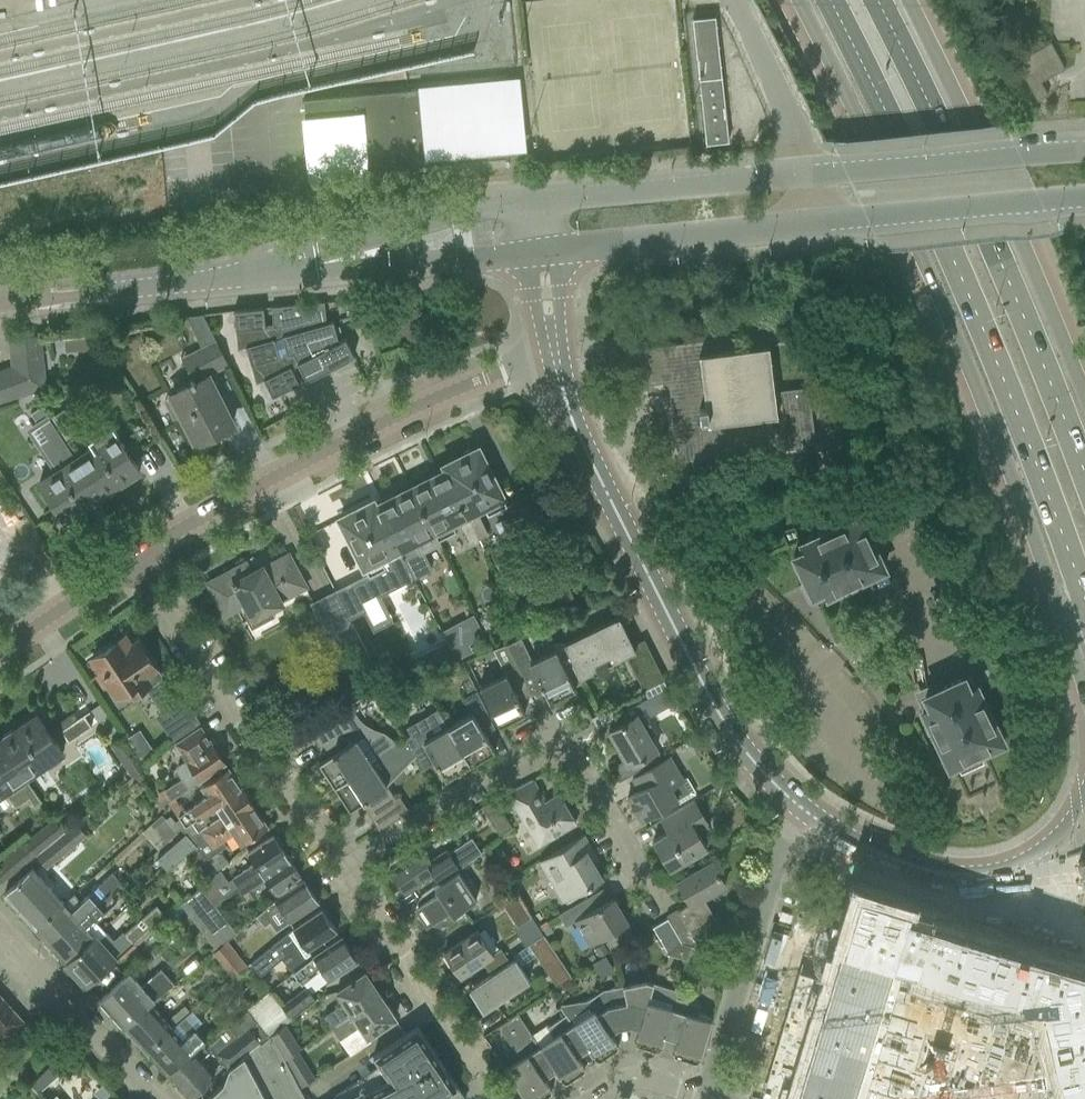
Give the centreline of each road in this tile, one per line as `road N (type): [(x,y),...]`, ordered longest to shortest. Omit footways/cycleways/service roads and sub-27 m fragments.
road 1 (tertiary): [(798,0),(923,262),(1084,688)]
road 2 (primary): [(831,0),(887,103),(1084,592)]
road 3 (tertiary): [(1084,153),(529,202)]
road 4 (tertiary): [(533,251),(1084,200)]
road 5 (tertiary): [(796,803),(730,728),(699,673),(544,337)]
road 6 (primary): [(1084,474),(996,251),(877,0)]
road 7 (tertiary): [(142,560),(544,337)]
road 8 (tertiary): [(1084,393),(1039,272),(907,0)]
road 9 (residential): [(650,886),(574,758),(560,747),(543,746),(345,872)]
road 10 (residential): [(345,872),(142,560)]
road 11 (tertiary): [(529,202),(393,227),(201,287)]
road 12 (tertiary): [(201,287),(533,251)]
road 13 (unclassified): [(706,1096),(796,803)]
road 14 (residential): [(476,1065),(345,872)]
road 15 (residential): [(155,1098),(0,931)]
road 16 (tertiary): [(0,309),(201,287)]
road 17 (tertiary): [(956,881),(884,861),(796,803)]
road 18 (tertiary): [(0,653),(142,560)]
road 19 (tertiary): [(1084,798),(1062,836),(1032,859),(956,881)]
road 20 (tertiary): [(956,881),(988,888),(1084,879)]

